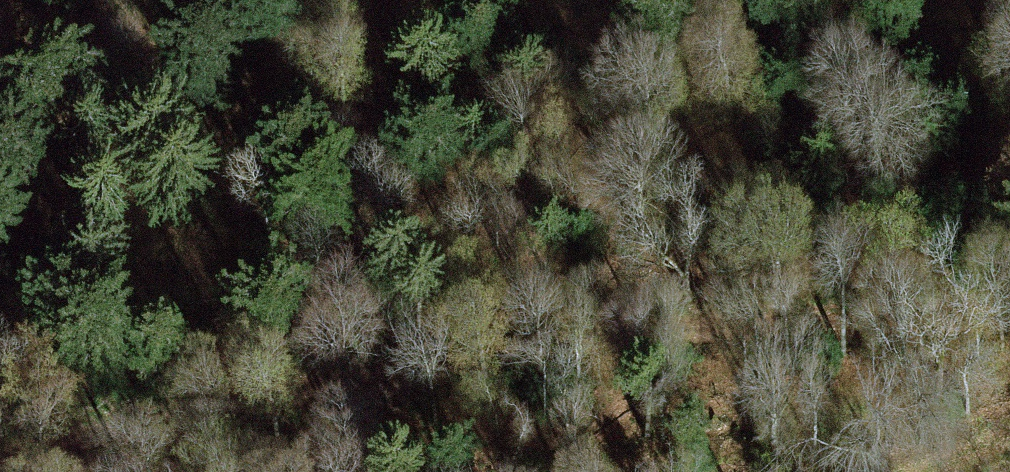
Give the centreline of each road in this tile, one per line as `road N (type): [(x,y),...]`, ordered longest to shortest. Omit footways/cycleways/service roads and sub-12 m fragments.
road 1 (track): [(0,460),(208,403),(584,342),(1009,319)]
road 2 (track): [(103,471),(208,403)]

